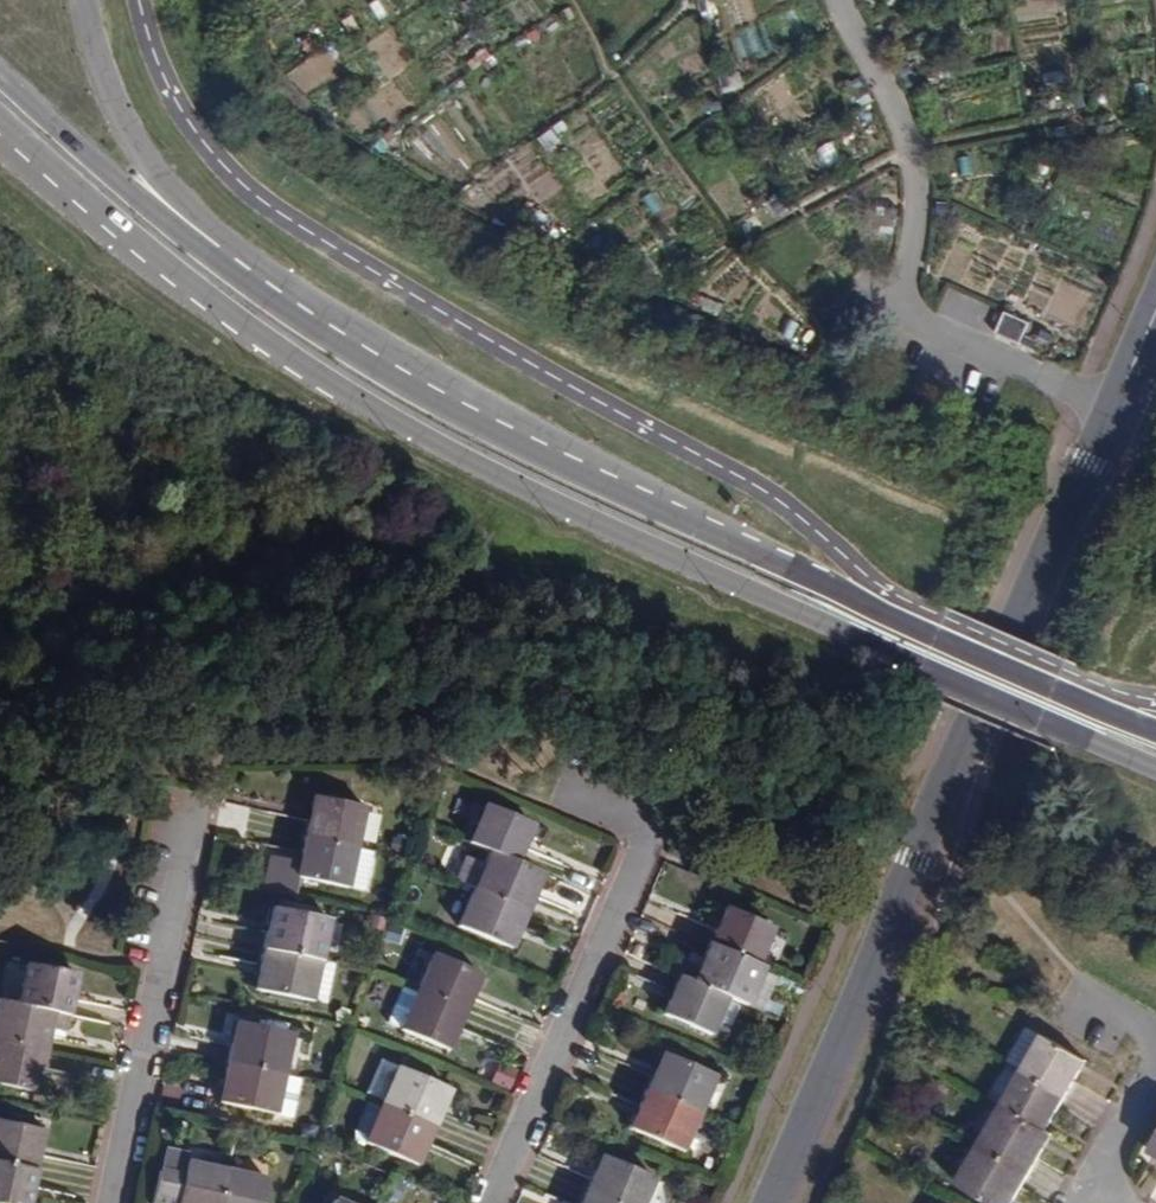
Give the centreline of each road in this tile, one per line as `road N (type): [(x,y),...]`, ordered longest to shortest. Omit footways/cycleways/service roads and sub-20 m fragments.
road 1 (primary): [(106,225),(201,310),(529,499),(1155,774)]
road 2 (primary): [(1155,731),(662,513),(450,407),(255,291)]
road 3 (residential): [(1155,311),(769,1202)]
road 4 (residential): [(494,1202),(650,833),(639,814),(567,778)]
road 5 (residential): [(114,1202),(198,793)]
road 6 (primary): [(255,291),(226,242),(128,139),(91,55),(81,0)]
road 7 (primary): [(255,291),(113,185),(0,78)]
road 8 (primary): [(0,130),(106,225)]
road 9 (residential): [(1091,1189),(1155,1063)]
road 10 (primary): [(0,154),(106,225)]

